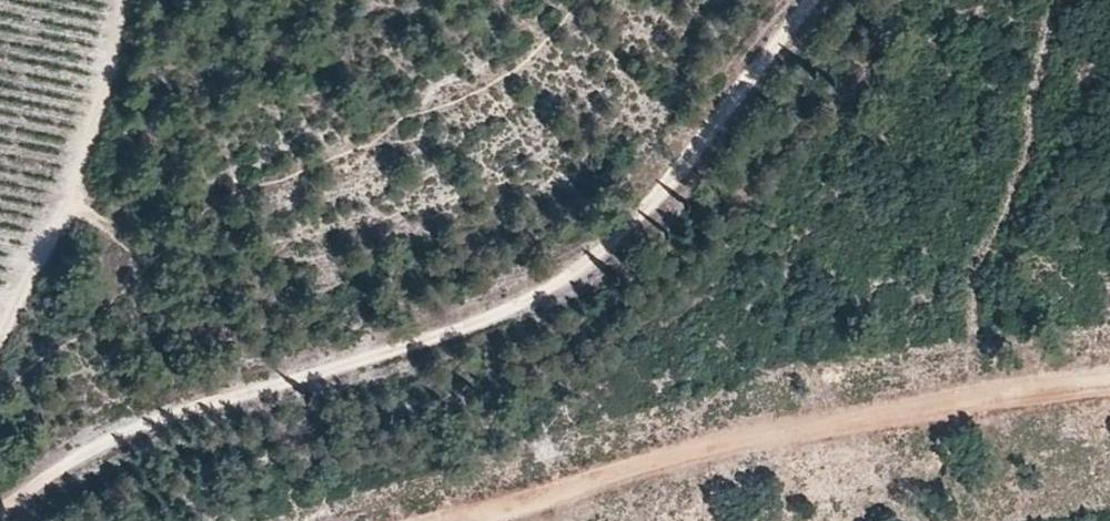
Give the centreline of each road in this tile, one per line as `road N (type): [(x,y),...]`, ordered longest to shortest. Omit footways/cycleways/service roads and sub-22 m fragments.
road 1 (track): [(812,0),(555,302),(93,445),(4,520)]
road 2 (track): [(465,520),(751,440),(1109,380)]
road 3 (track): [(102,0),(73,175),(0,344)]

